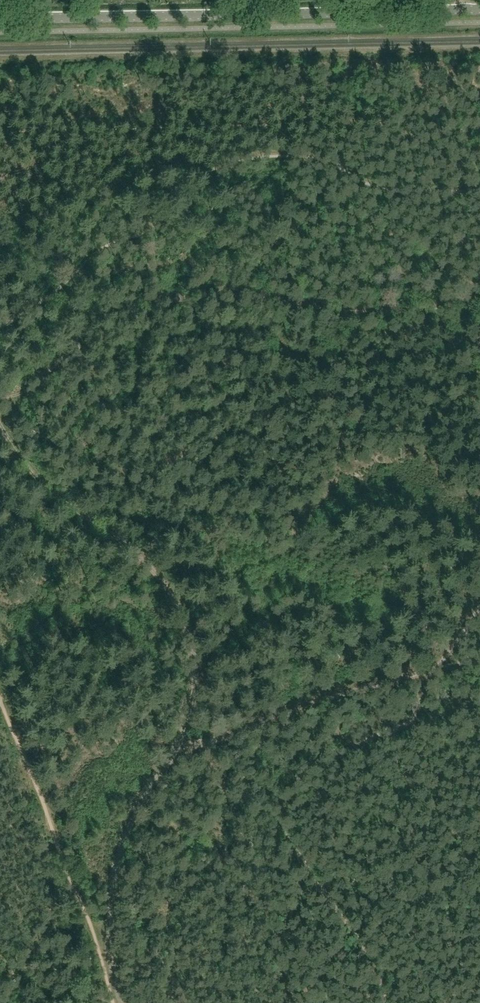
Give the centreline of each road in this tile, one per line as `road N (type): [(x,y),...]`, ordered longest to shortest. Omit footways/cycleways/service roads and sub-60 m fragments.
road 1 (track): [(2,431),(81,336),(99,320),(138,307),(218,289),(350,311),(479,300)]
road 2 (track): [(479,114),(350,93),(0,121)]
road 3 (tertiary): [(479,5),(0,17)]
road 4 (track): [(163,757),(196,661),(183,615),(153,567),(26,467),(2,431)]
road 5 (track): [(163,757),(479,682)]
road 6 (track): [(163,757),(108,890),(121,1002)]

